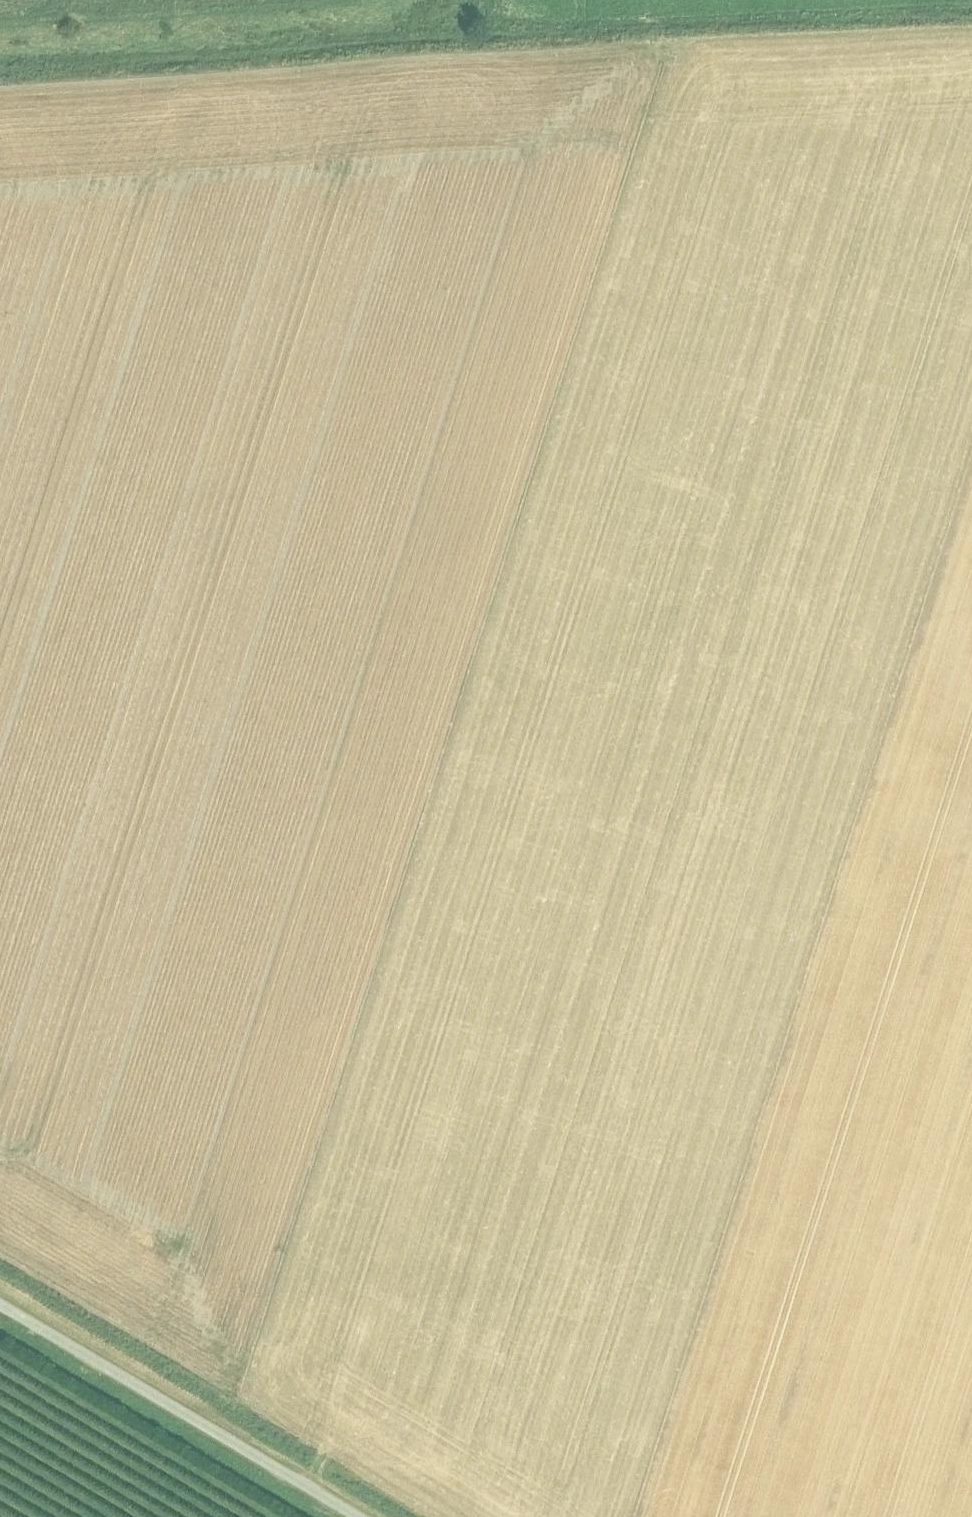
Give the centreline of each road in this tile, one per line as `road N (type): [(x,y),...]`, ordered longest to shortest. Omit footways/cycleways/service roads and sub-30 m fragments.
road 1 (unclassified): [(358,1516),(0,1304)]

